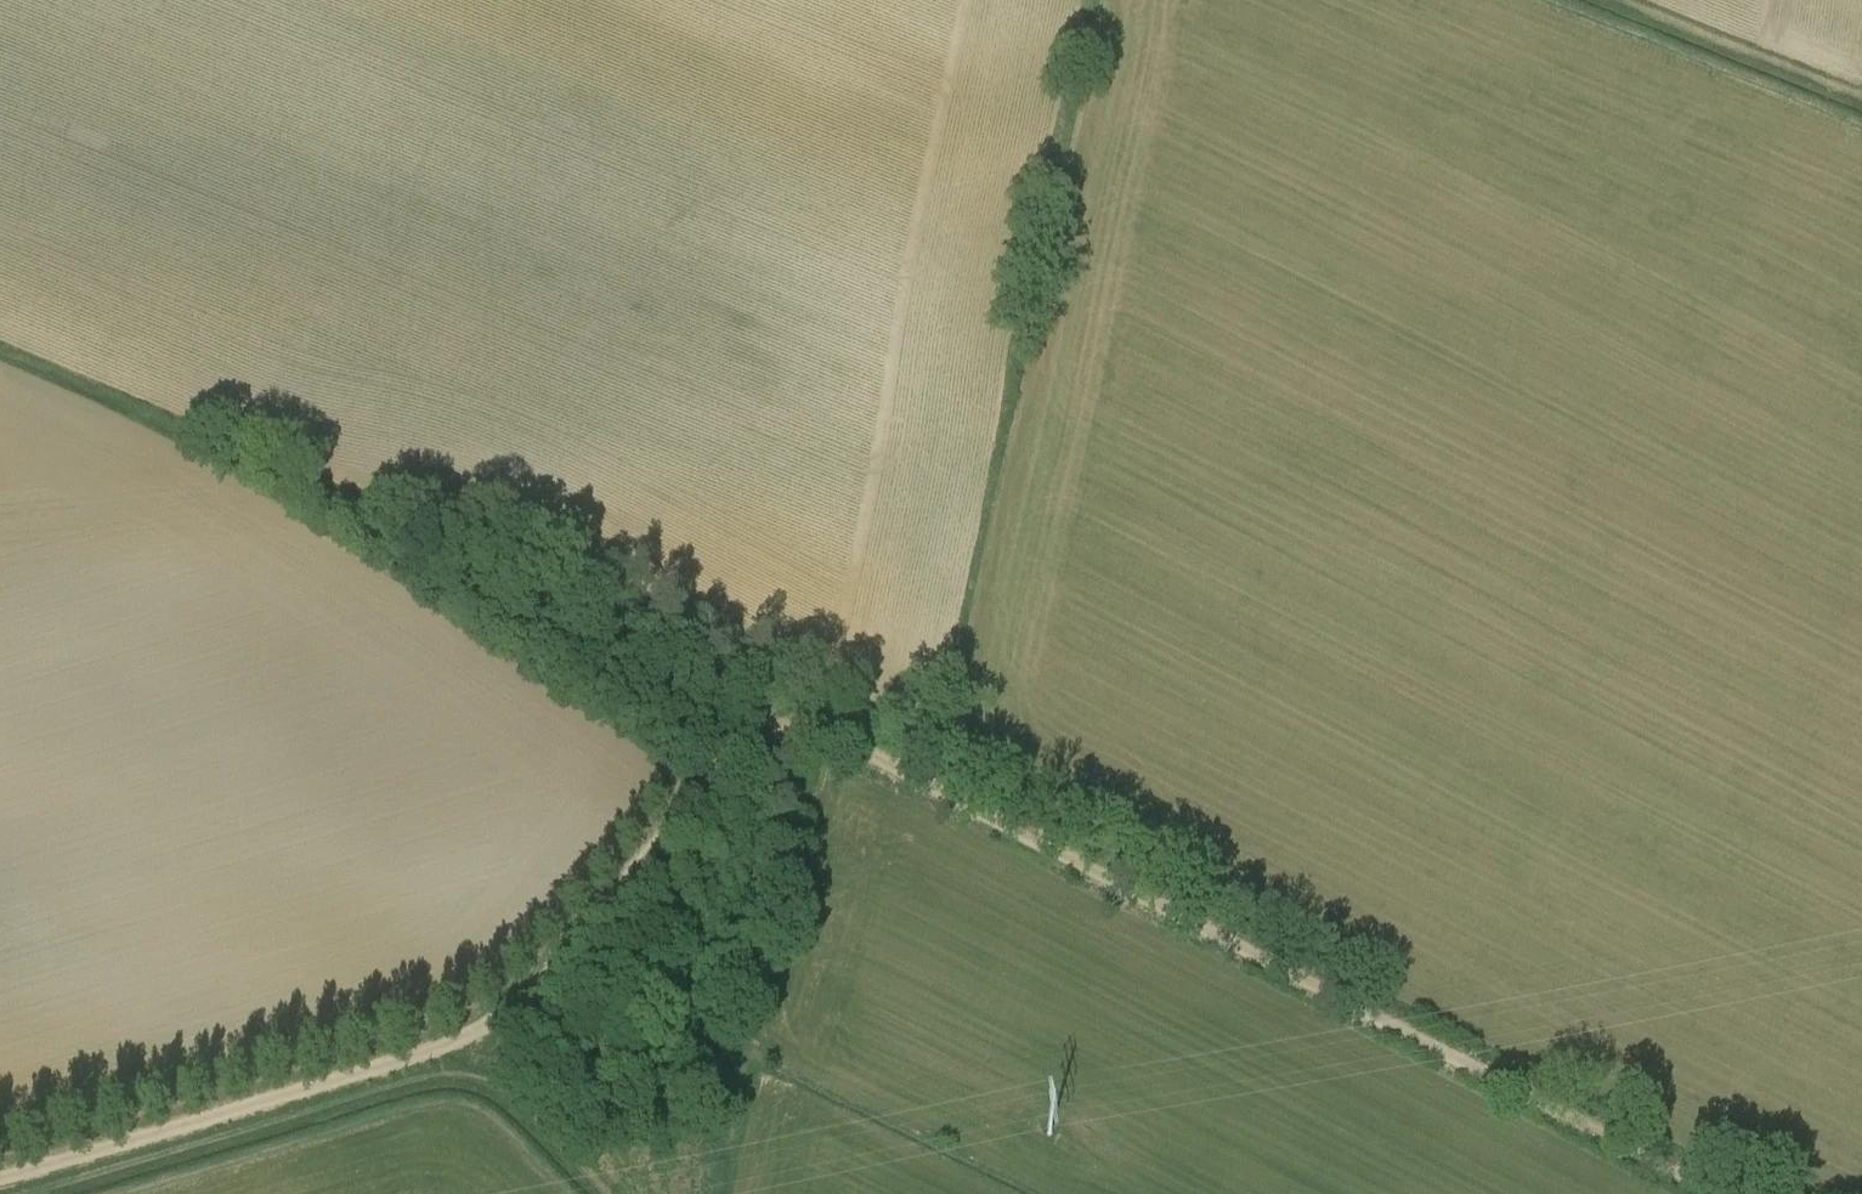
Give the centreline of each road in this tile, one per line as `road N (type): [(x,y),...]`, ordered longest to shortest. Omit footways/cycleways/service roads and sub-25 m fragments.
road 1 (track): [(1730,1193),(1220,940),(1013,826),(811,732),(759,738),(738,752),(517,1004),(447,1045)]
road 2 (track): [(447,1045),(0,1178)]

